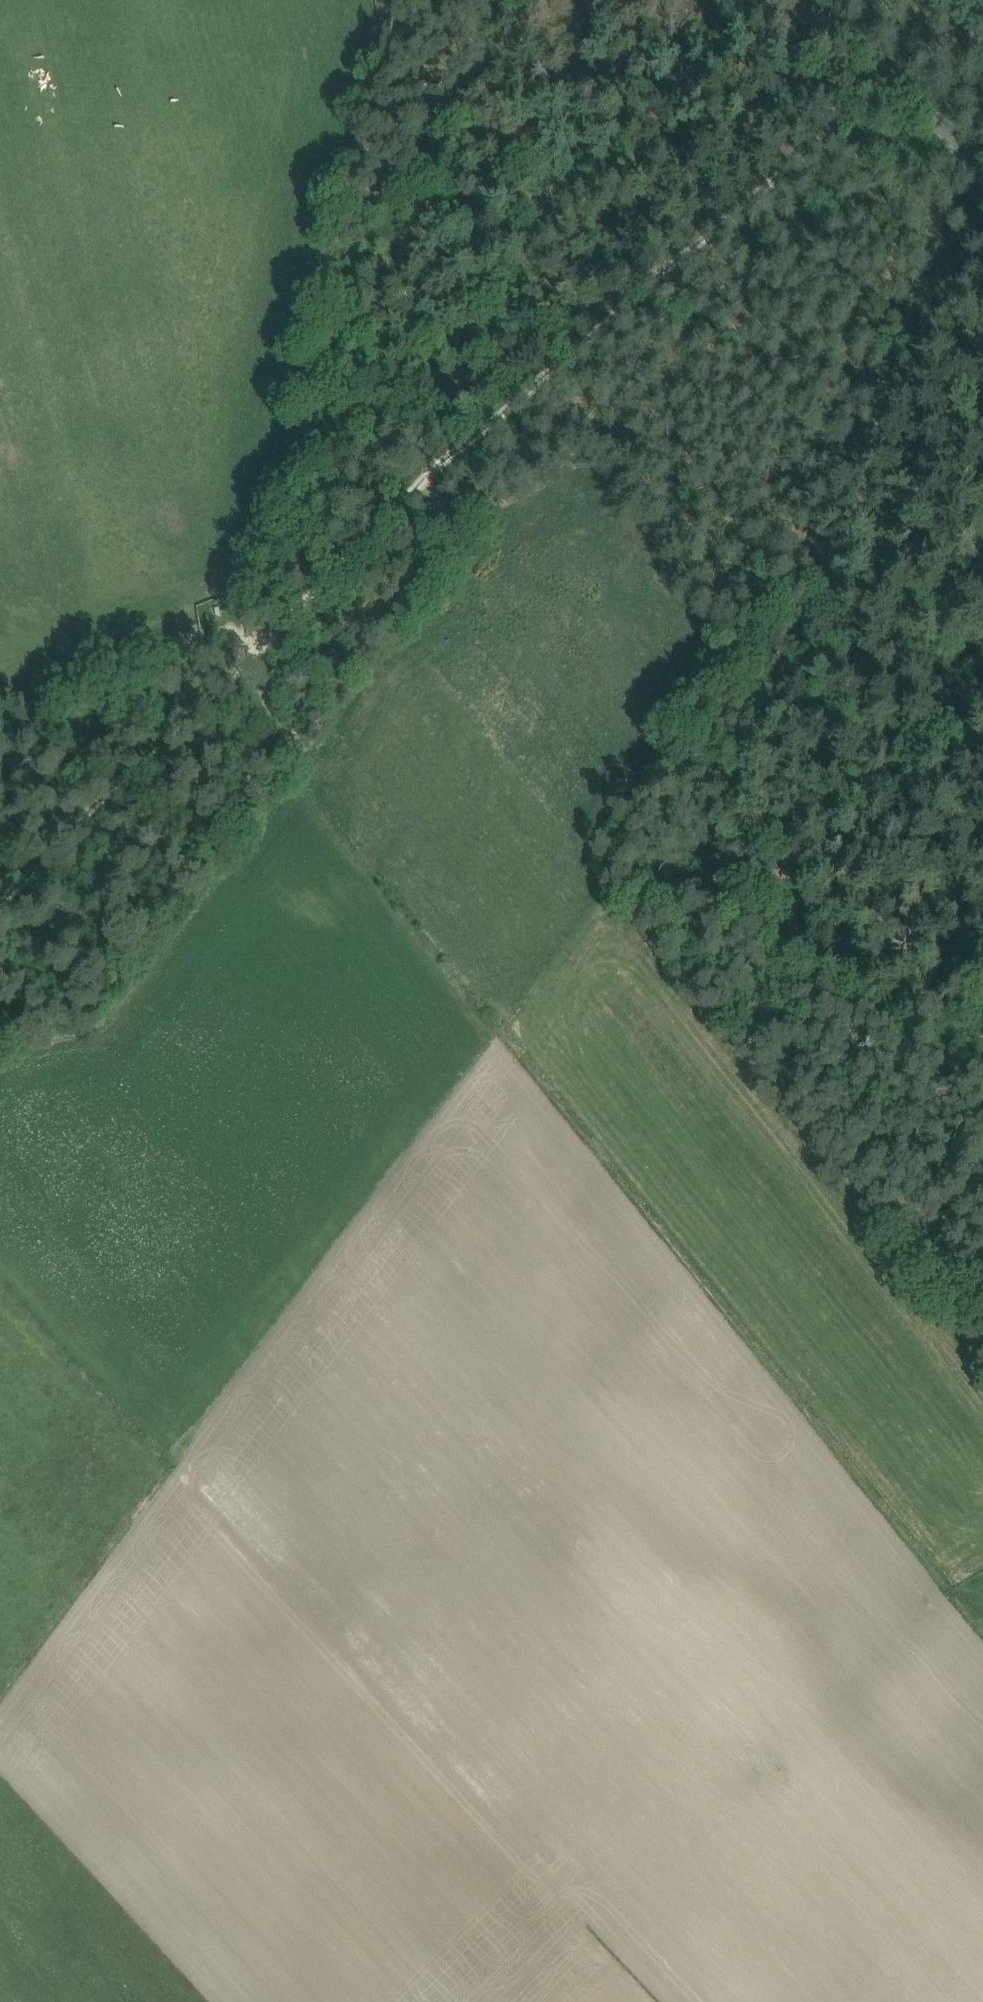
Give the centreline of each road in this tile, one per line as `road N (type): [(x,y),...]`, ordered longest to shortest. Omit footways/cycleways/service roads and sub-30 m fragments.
road 1 (tertiary): [(982,179),(789,0)]

